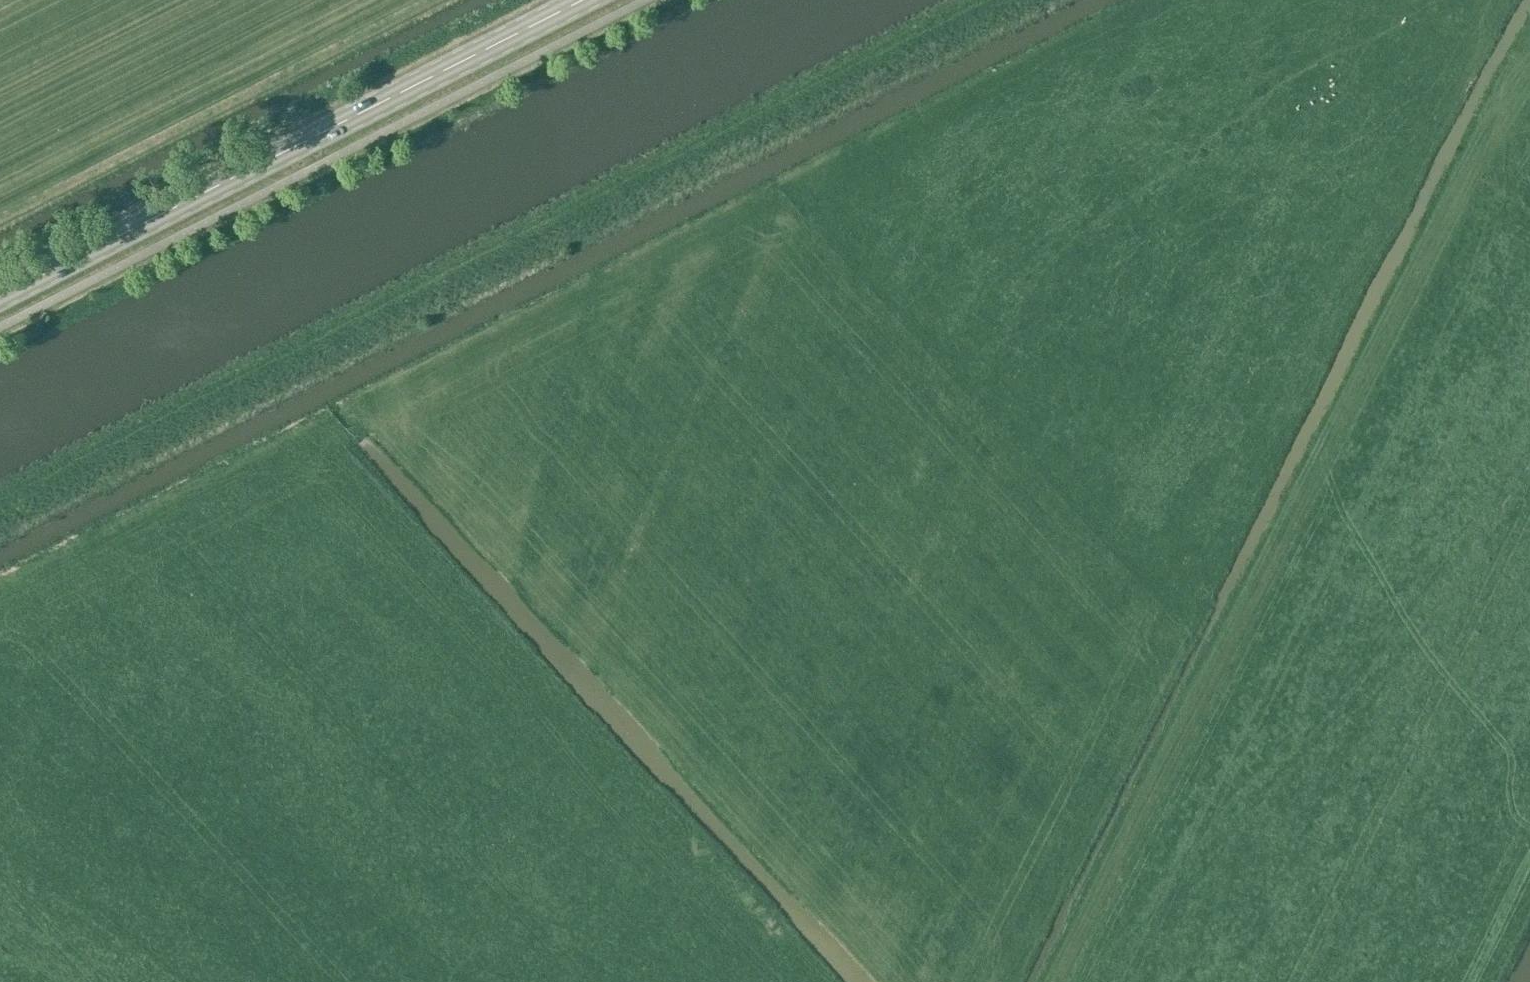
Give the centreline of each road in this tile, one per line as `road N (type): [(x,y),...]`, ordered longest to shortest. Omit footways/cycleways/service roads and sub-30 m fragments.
road 1 (primary): [(0,297),(586,0)]

